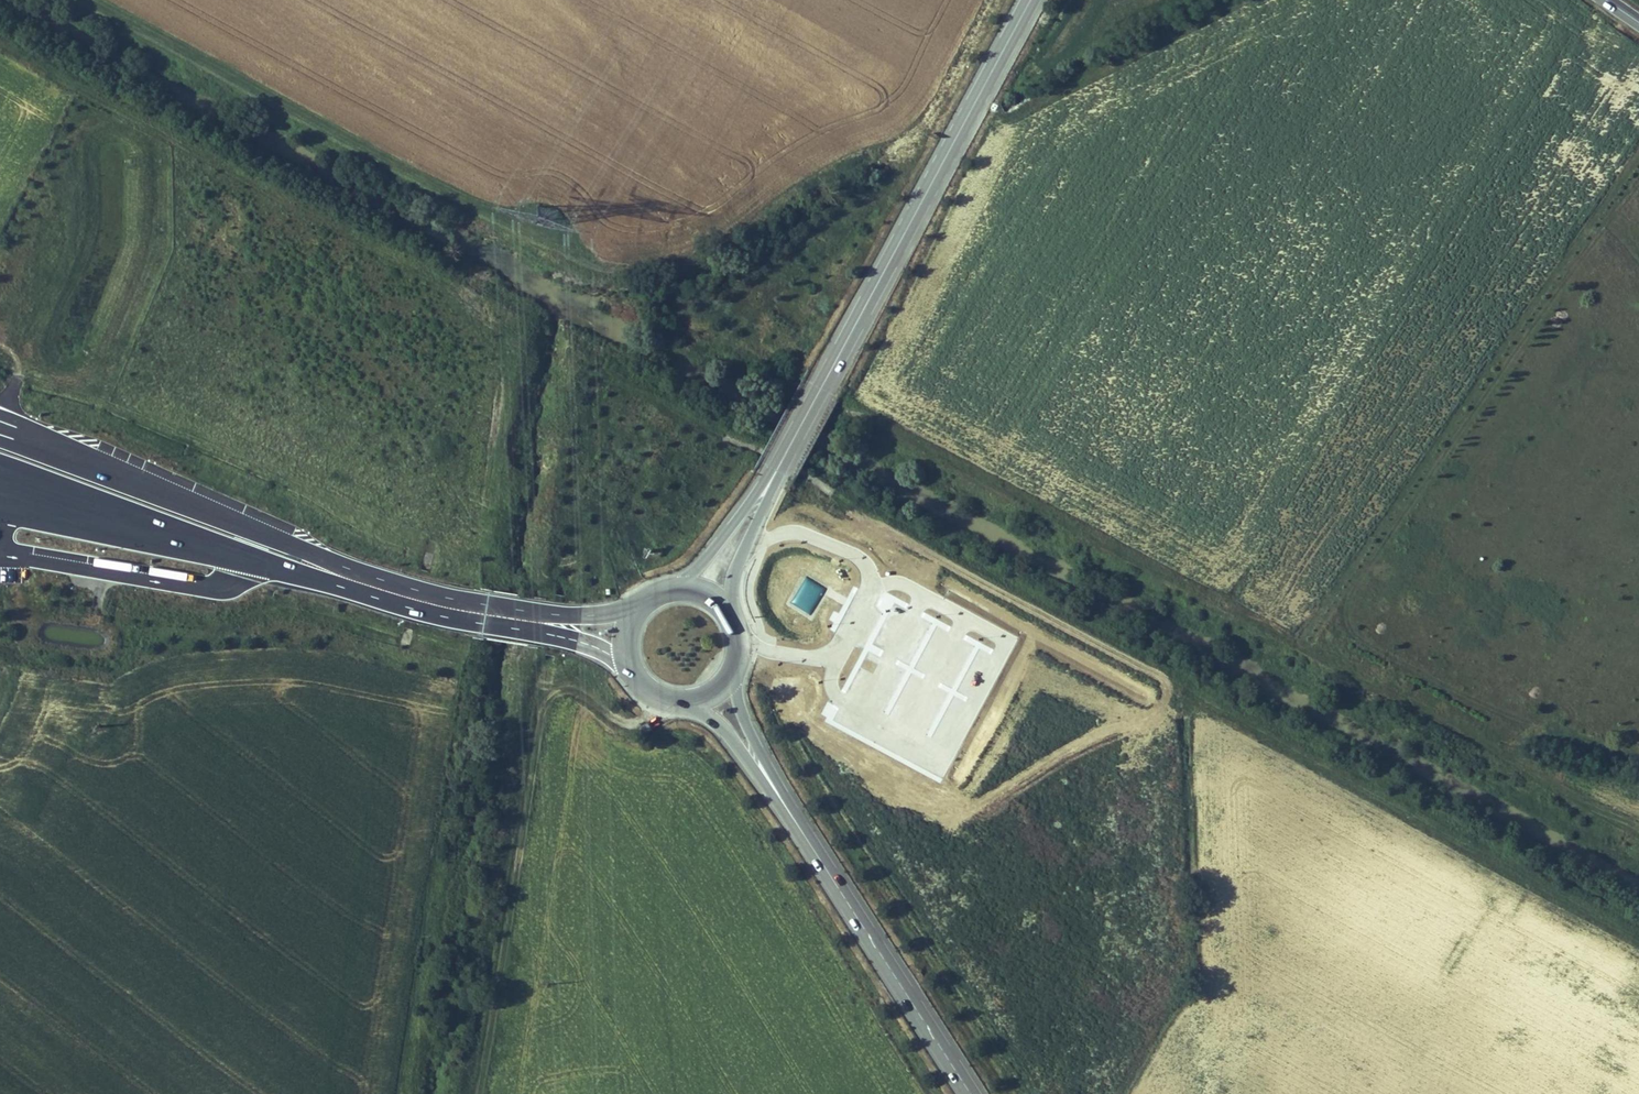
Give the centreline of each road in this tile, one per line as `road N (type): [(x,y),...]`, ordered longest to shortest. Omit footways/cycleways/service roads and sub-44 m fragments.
road 1 (motorway): [(0,453),(451,607),(552,625)]
road 2 (primary): [(1029,0),(777,471)]
road 3 (primary): [(778,796),(971,1093)]
road 4 (primary): [(734,608),(738,567),(777,471)]
road 5 (primary): [(777,471),(688,584)]
road 6 (primary): [(685,708),(725,731),(778,796)]

